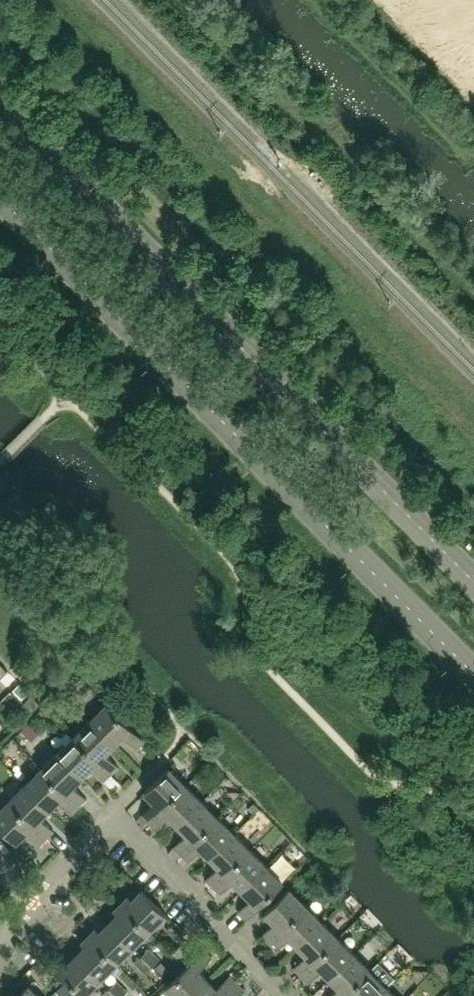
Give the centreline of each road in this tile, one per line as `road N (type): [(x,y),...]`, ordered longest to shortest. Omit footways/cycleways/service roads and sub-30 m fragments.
road 1 (primary): [(0,198),(473,674)]
road 2 (primary): [(473,582),(0,106)]
road 3 (residential): [(278,995),(107,817),(36,902)]

